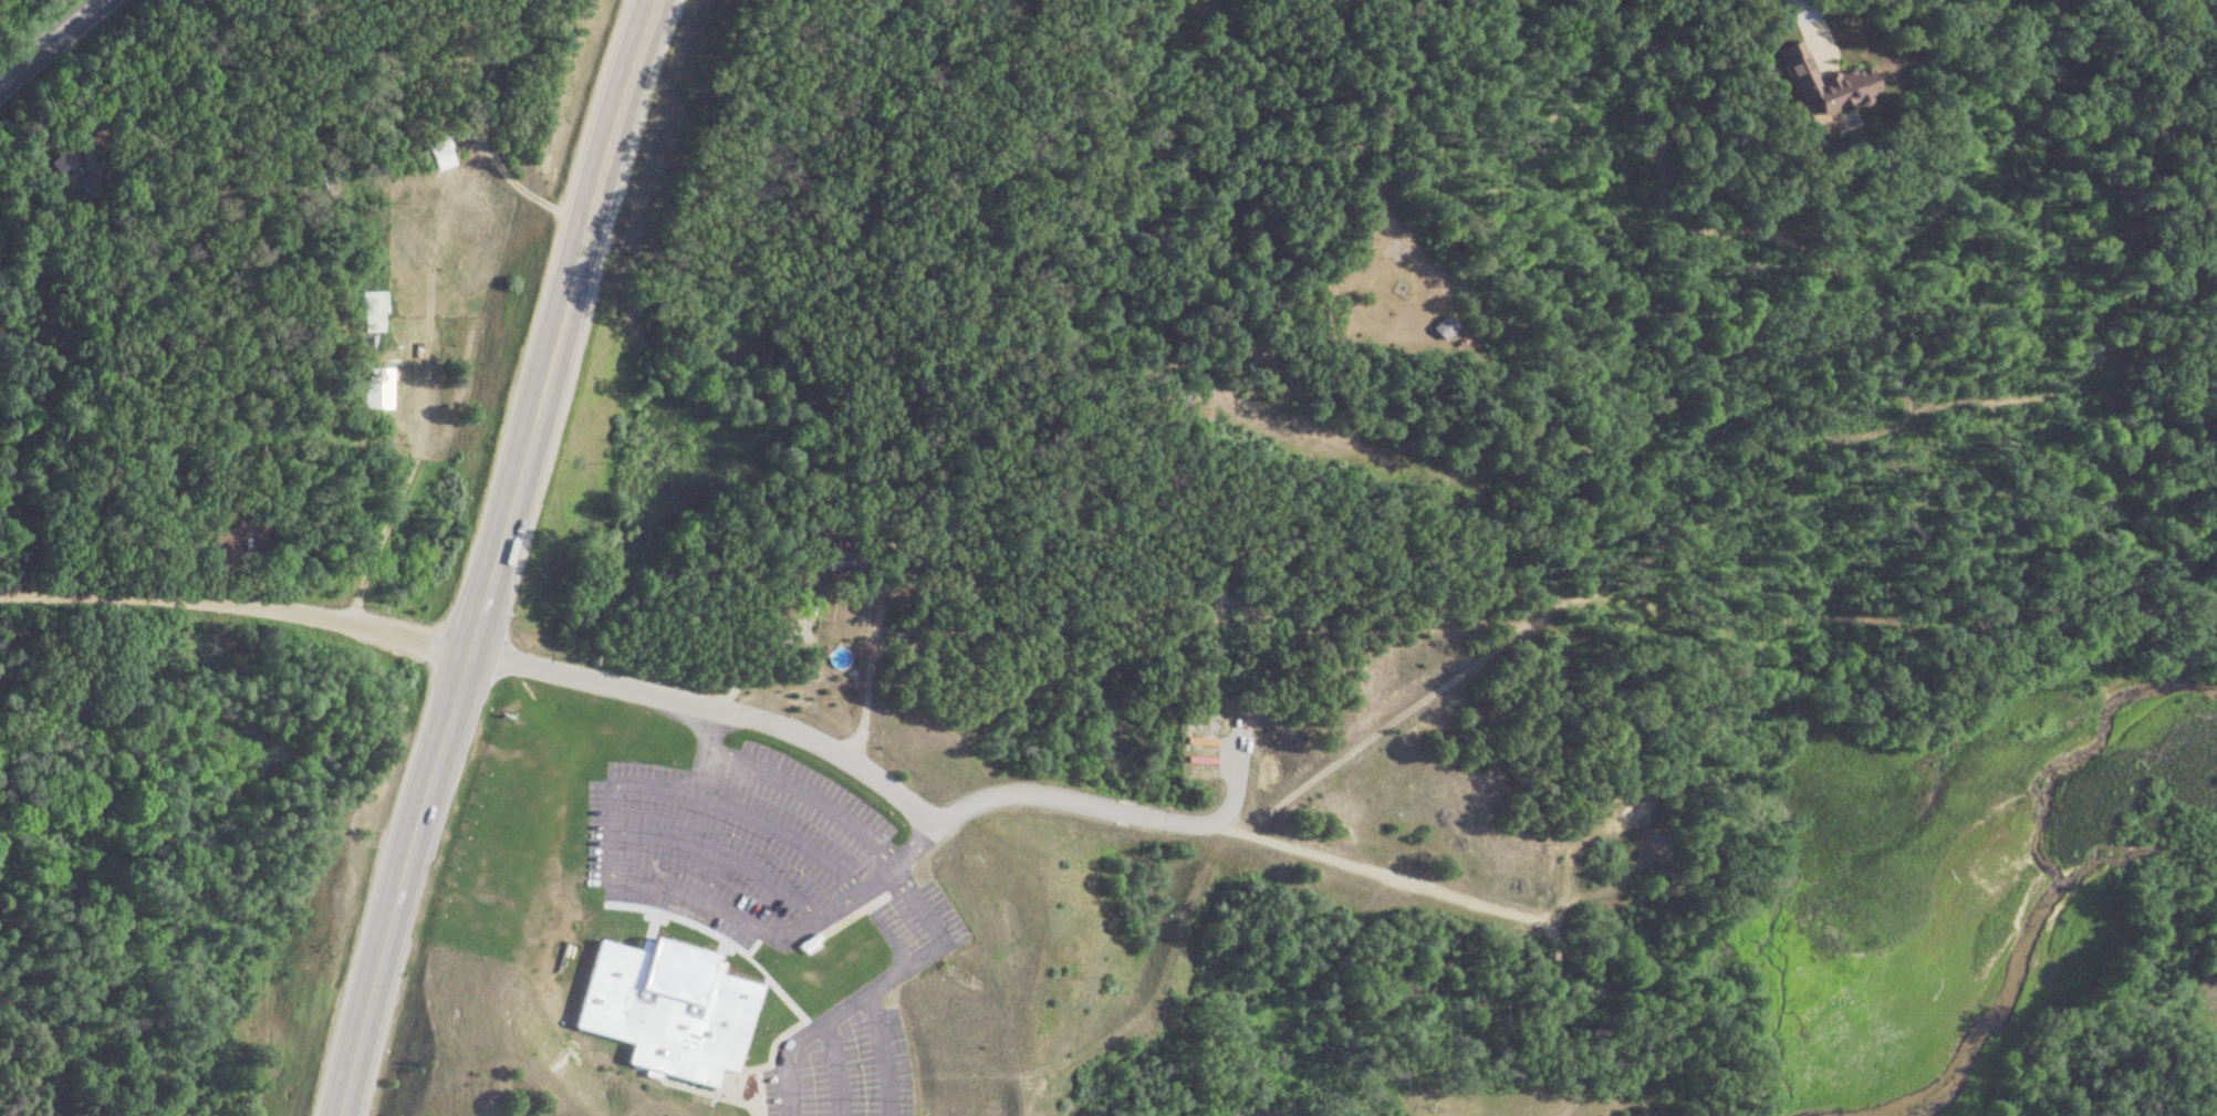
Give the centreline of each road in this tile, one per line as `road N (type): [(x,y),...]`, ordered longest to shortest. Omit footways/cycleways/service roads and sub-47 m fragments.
road 1 (primary): [(333,1115),(584,212),(652,0)]
road 2 (residential): [(0,592),(168,594),(462,649)]
road 3 (residential): [(97,0),(0,78)]

